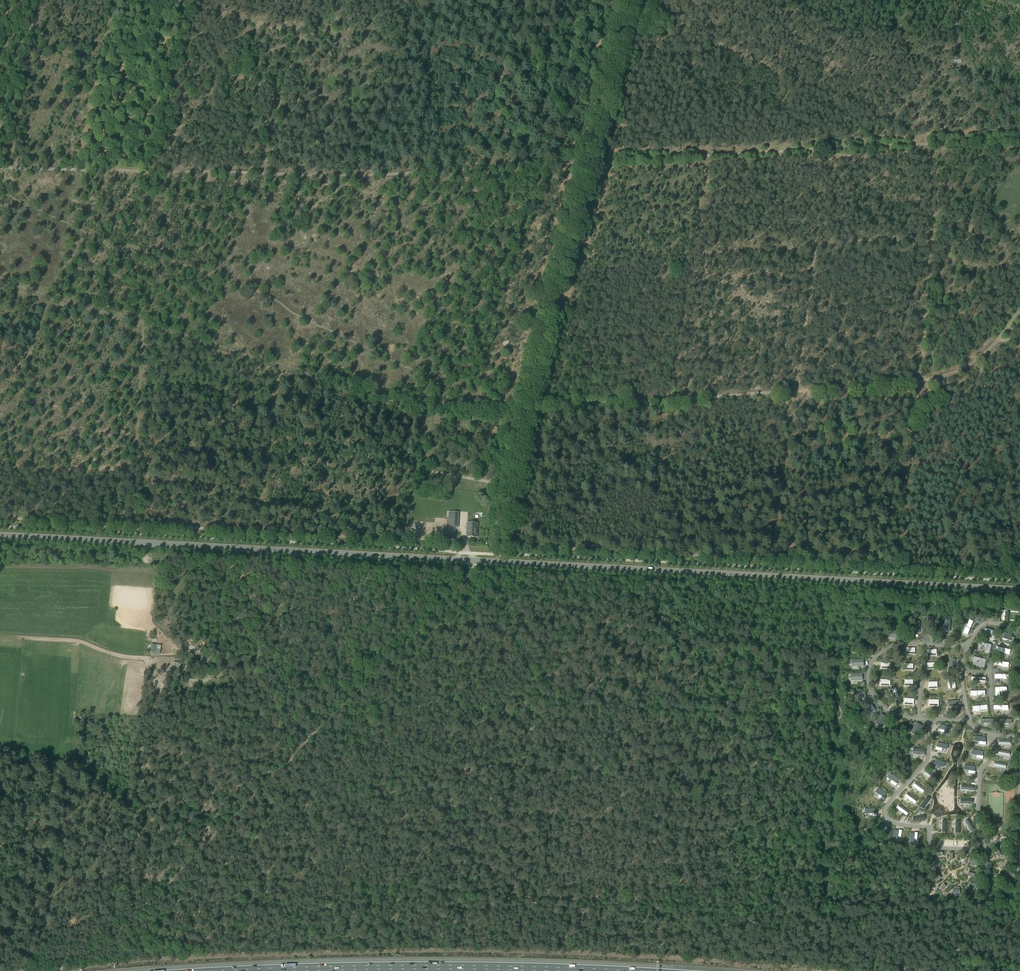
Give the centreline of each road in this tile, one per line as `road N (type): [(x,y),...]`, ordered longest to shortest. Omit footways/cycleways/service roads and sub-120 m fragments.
road 1 (primary): [(1019,590),(0,535)]
road 2 (track): [(159,894),(170,897),(215,875),(436,897),(454,891),(472,901),(488,894),(646,896),(714,915),(785,905),(907,920),(925,945),(1019,967)]
road 3 (track): [(1019,341),(1002,337),(964,369),(917,384),(422,408)]
road 4 (track): [(499,562),(528,404),(627,0)]
road 5 (track): [(513,484),(422,472),(412,482),(399,539),(188,521),(0,518)]
road 6 (track): [(1019,569),(617,551),(597,539),(581,548),(502,544)]
road 7 (track): [(470,553),(459,587),(159,894)]
road 8 (track): [(0,281),(422,408)]
road 9 (motorway): [(599,970),(256,970)]
road 10 (track): [(22,637),(75,641),(122,656),(182,660),(207,650),(264,659),(334,716)]
road 11 (track): [(0,462),(139,466),(144,324)]
road 12 (track): [(826,150),(795,393)]
road 13 (track): [(528,0),(472,170)]
road 14 (track): [(309,0),(261,172)]
road 15 (track): [(39,0),(7,170)]

